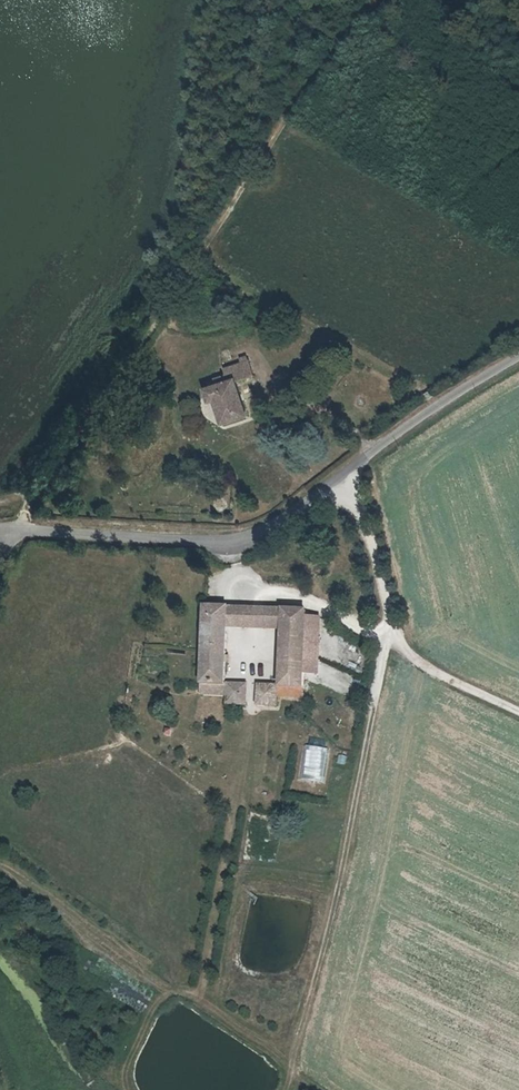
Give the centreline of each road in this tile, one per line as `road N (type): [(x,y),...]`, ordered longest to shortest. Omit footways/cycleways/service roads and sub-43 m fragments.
road 1 (track): [(386,0),(60,458),(23,532)]
road 2 (unclassified): [(518,361),(254,537),(229,545),(23,532)]
road 3 (track): [(518,712),(415,659),(395,621),(386,560),(344,476)]
road 4 (track): [(229,545),(252,584),(271,596),(415,659)]

